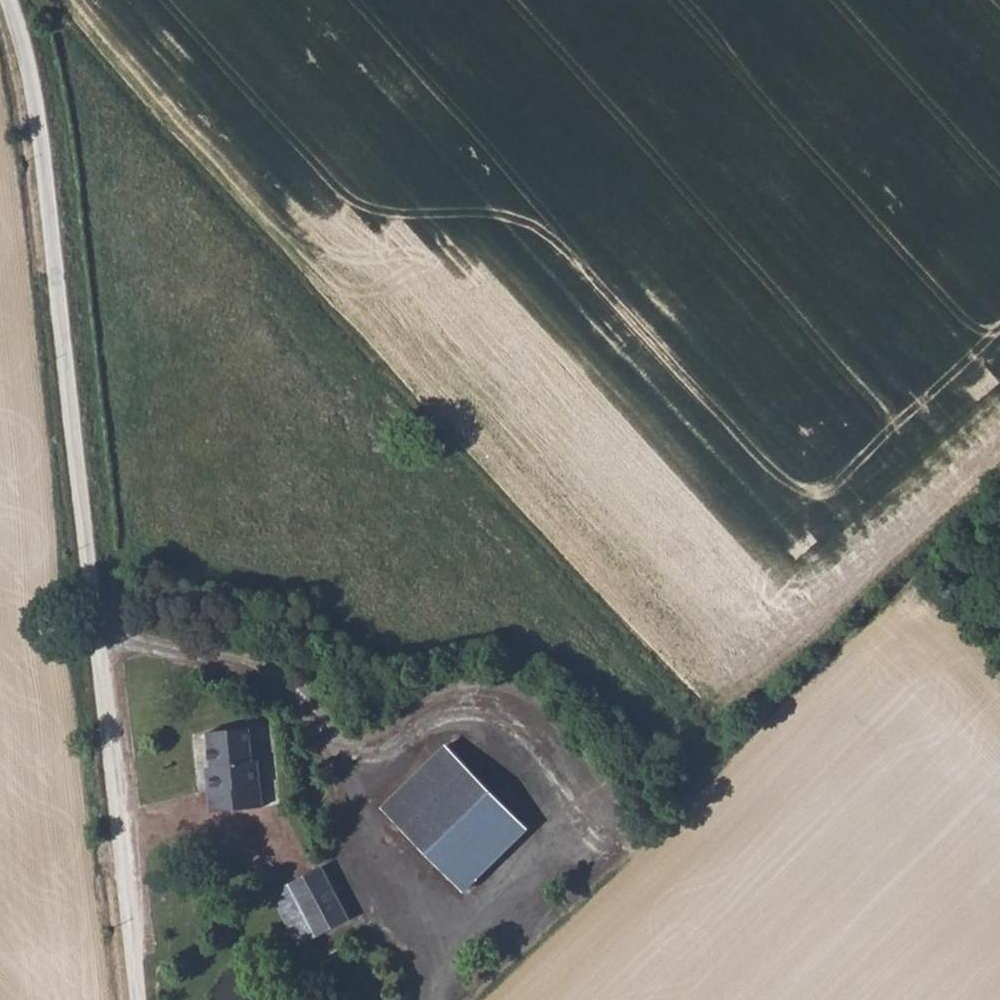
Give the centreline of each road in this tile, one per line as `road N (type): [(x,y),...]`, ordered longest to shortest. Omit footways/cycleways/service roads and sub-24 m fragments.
road 1 (unclassified): [(10,0),(31,62),(134,999)]
road 2 (track): [(466,999),(999,514)]

